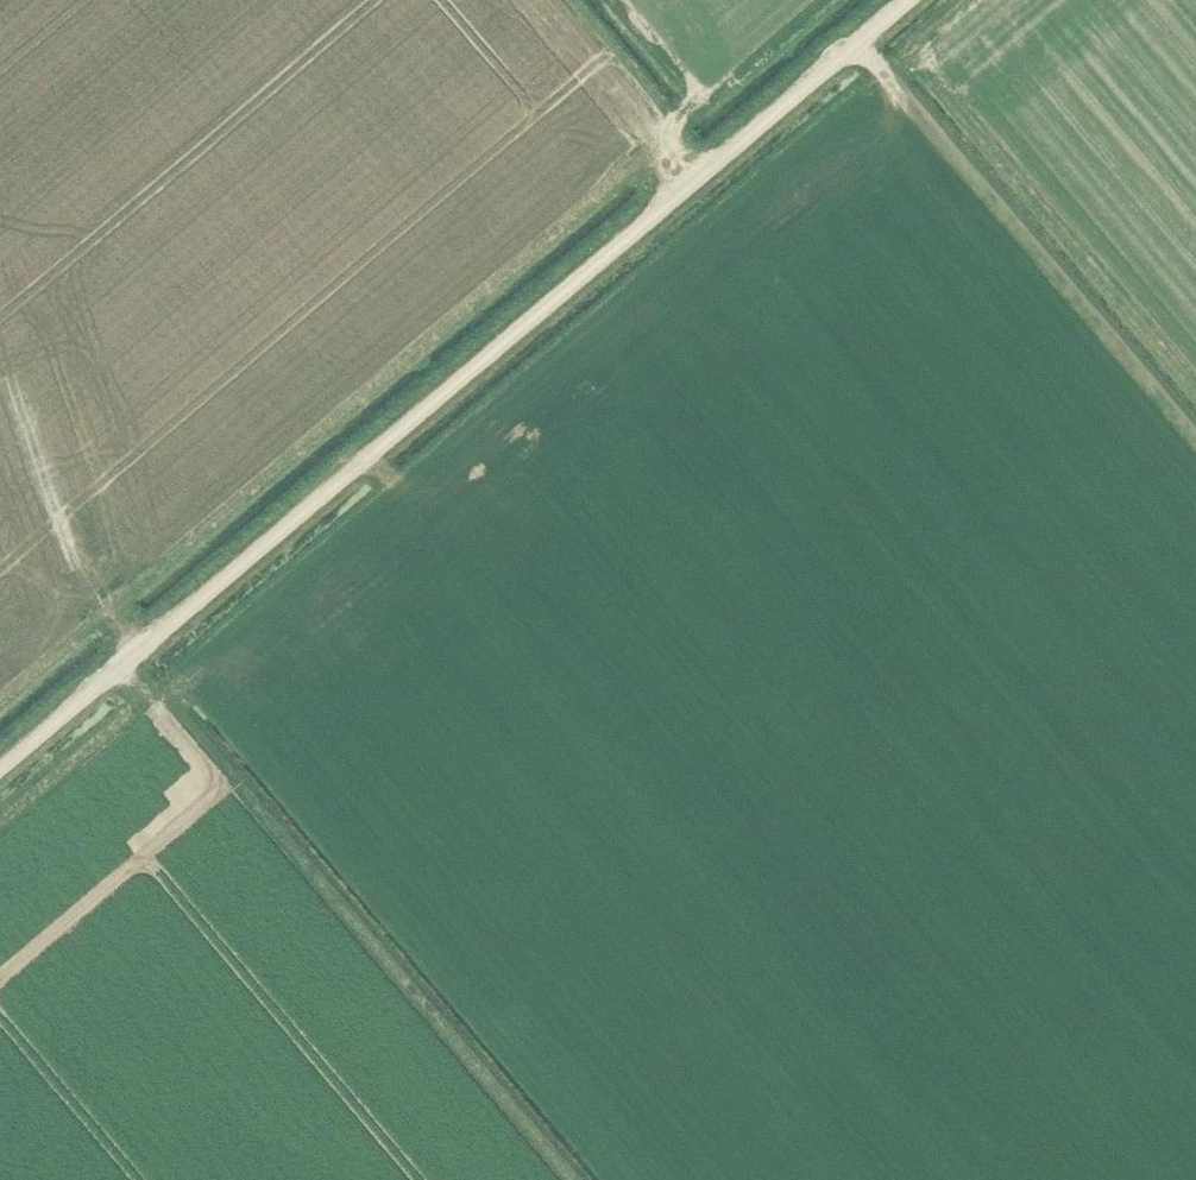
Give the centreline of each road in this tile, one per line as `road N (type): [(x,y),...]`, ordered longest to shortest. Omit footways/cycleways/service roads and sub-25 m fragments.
road 1 (unclassified): [(0,757),(900,0)]

